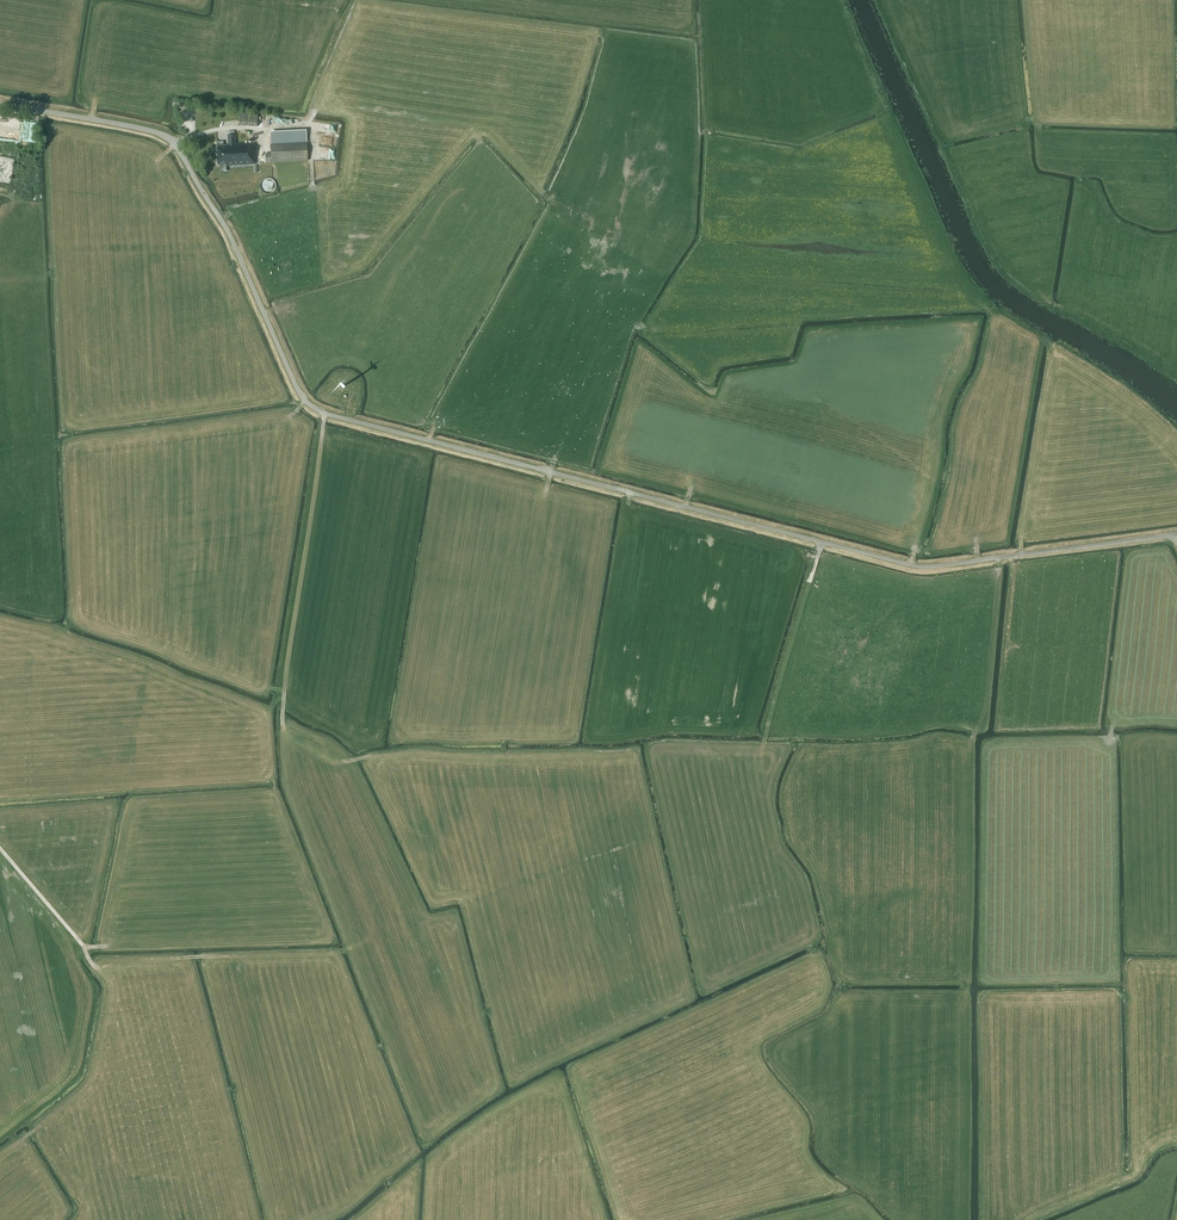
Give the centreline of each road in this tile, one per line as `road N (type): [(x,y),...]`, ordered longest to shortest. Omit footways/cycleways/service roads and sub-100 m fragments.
road 1 (unclassified): [(1176,534),(918,566),(324,413),(300,393),(227,229),(172,140),(0,104)]
road 2 (track): [(95,967),(0,848)]

